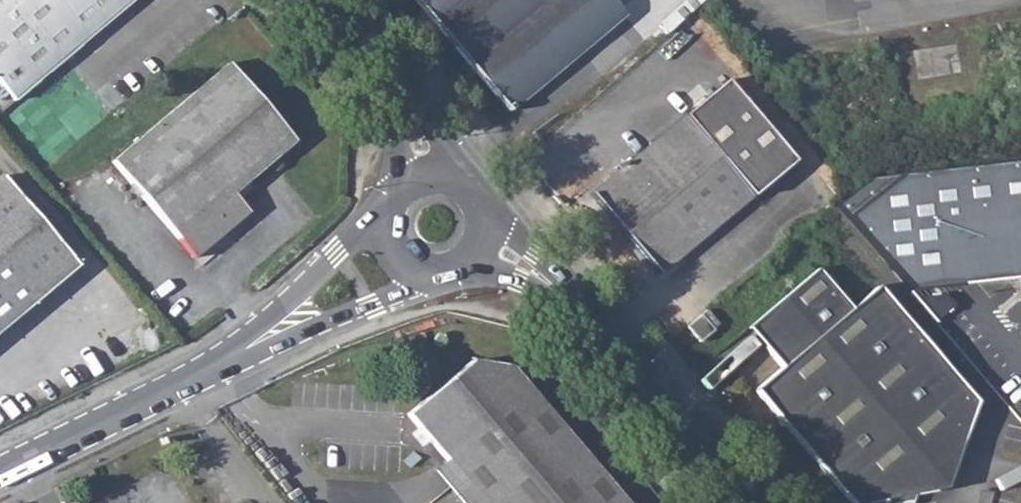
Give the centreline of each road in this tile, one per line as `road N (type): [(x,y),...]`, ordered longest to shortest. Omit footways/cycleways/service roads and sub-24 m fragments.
road 1 (residential): [(0,480),(267,343),(397,250)]
road 2 (residential): [(735,502),(549,288),(482,234)]
road 3 (residential): [(318,0),(405,103),(433,180)]

